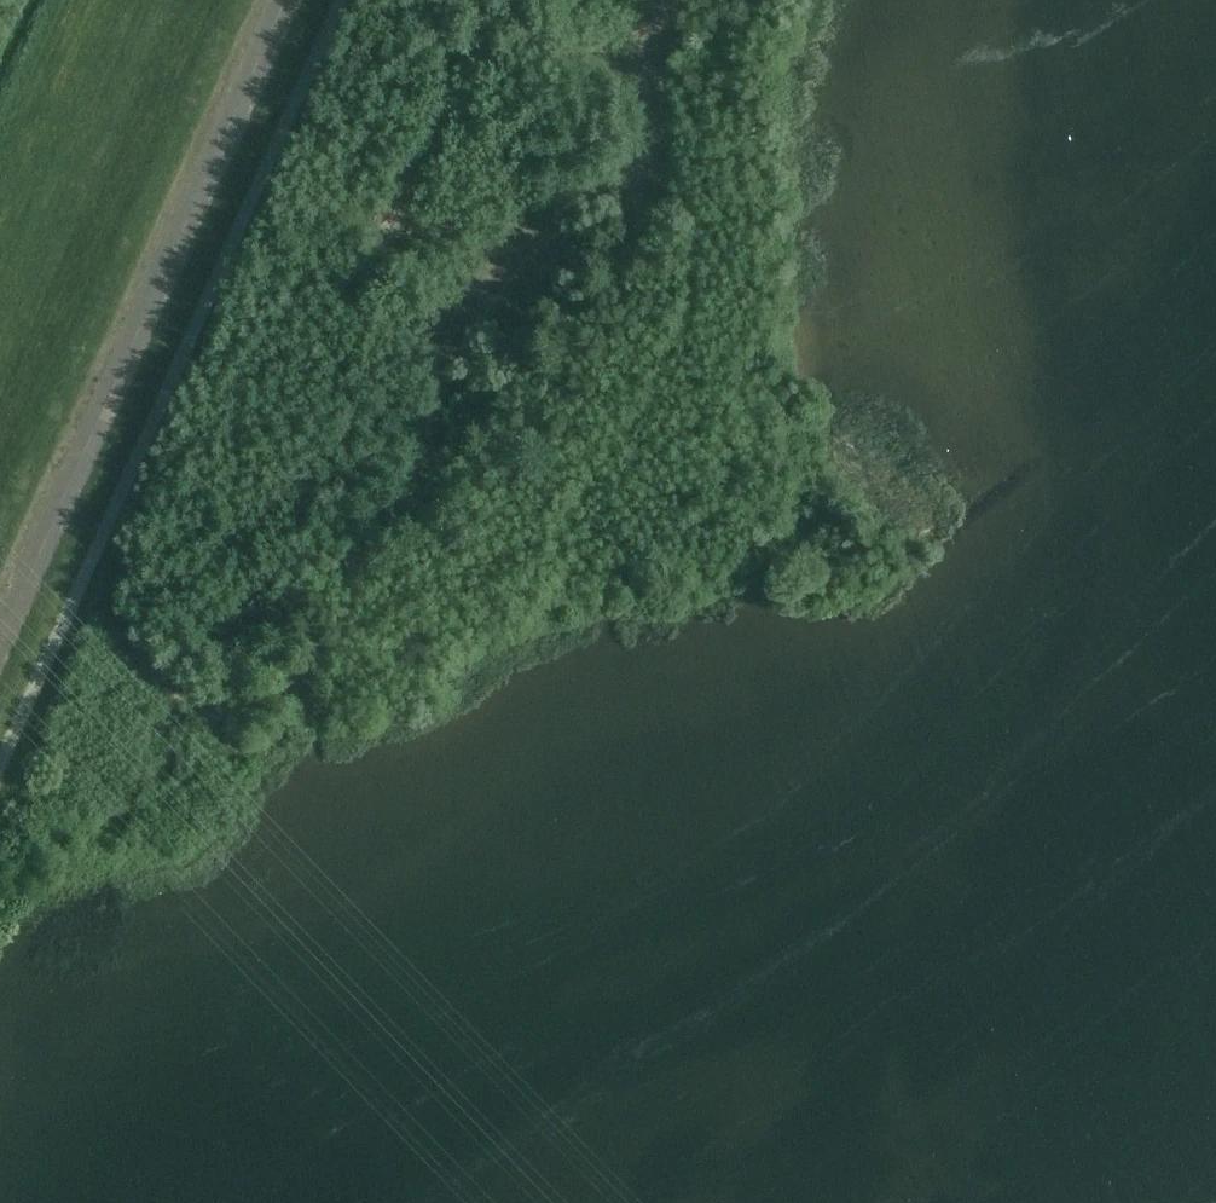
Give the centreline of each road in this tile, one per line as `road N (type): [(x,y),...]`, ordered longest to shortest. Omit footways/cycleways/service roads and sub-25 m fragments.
road 1 (unclassified): [(0,644),(291,0)]
road 2 (track): [(648,419),(687,318),(694,207),(674,87),(676,0)]

